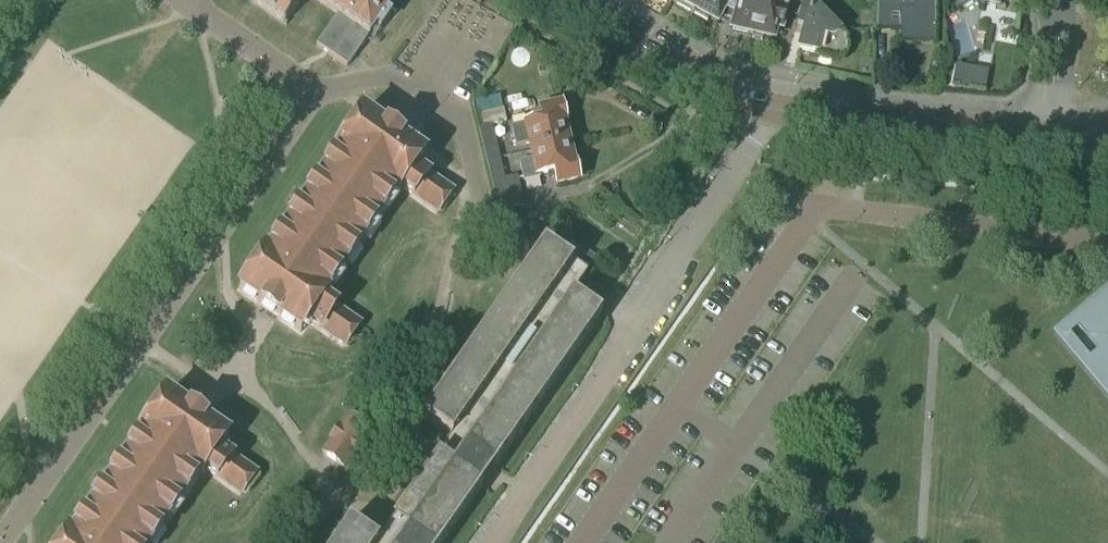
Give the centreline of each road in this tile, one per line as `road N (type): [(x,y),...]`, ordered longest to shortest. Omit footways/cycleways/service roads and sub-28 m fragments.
road 1 (residential): [(0,539),(313,95),(186,2)]
road 2 (residential): [(494,542),(778,111)]
road 3 (residential): [(1048,135),(778,111)]
road 4 (residential): [(778,111),(703,85),(552,0)]
road 5 (residential): [(1048,135),(1057,0)]

